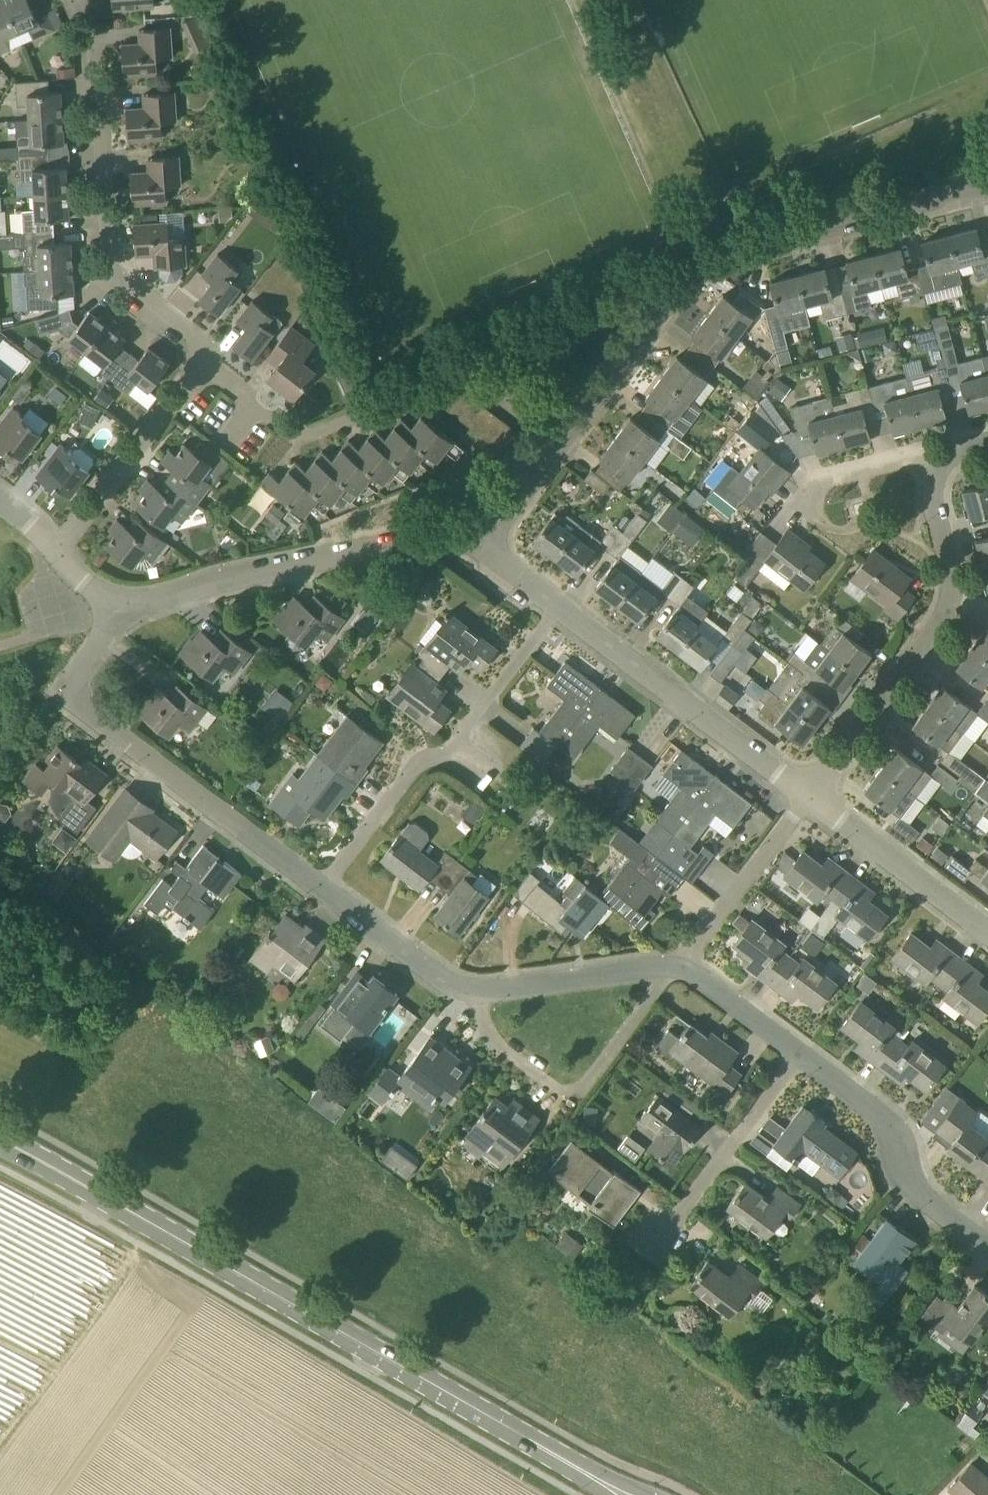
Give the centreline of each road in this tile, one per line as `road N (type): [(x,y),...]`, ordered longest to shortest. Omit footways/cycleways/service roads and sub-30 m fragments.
road 1 (primary): [(602,1484),(0,1144)]
road 2 (residential): [(566,437),(701,264),(987,186)]
road 3 (residential): [(566,437),(484,371),(448,368),(301,433),(207,367)]
road 4 (residential): [(327,889),(82,705),(82,681),(112,634),(111,608)]
road 5 (residential): [(207,367),(204,344),(120,272),(106,237),(96,36),(86,0)]
road 6 (residential): [(111,608),(413,534),(480,547)]
road 7 (residential): [(811,797),(944,618),(951,578),(931,506),(935,471)]
road 8 (residential): [(327,889),(424,763),(453,757),(559,610)]
road 9 (residential): [(478,992),(488,1039),(559,1092),(577,1093),(676,964)]
road 10 (residential): [(811,797),(559,610)]
road 11 (residential): [(987,1248),(914,1195),(884,1117),(803,1055)]
road 12 (residential): [(63,546),(207,367)]
road 13 (residential): [(987,931),(811,797)]
road 14 (residential): [(676,964),(811,797)]
road 15 (residential): [(676,1221),(803,1055)]
road 16 (residential): [(676,964),(478,992)]
road 17 (residential): [(478,992),(447,979),(327,889)]
road 18 (residential): [(803,1055),(676,964)]
road 19 (residential): [(480,547),(566,437)]
road 20 (residential): [(816,491),(917,465),(935,471)]

